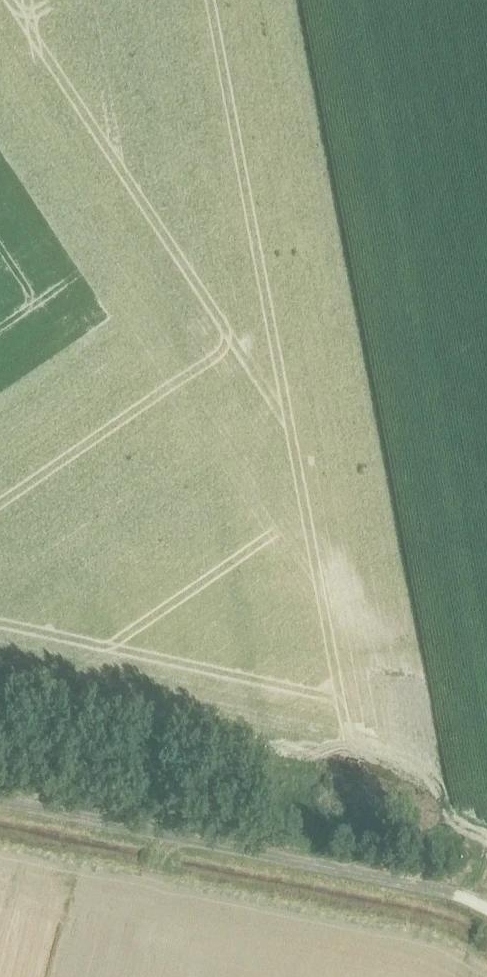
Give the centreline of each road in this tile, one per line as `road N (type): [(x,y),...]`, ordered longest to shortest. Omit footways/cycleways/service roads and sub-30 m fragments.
road 1 (track): [(0,800),(435,891),(486,911)]

